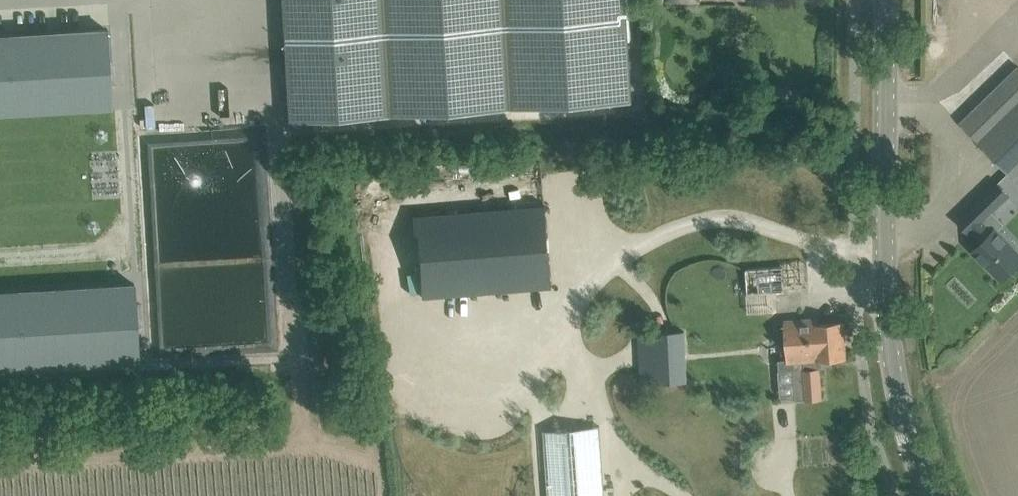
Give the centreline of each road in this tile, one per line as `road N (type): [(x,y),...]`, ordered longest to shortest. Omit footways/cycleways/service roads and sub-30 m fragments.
road 1 (tertiary): [(927,495),(895,390),(886,316),(887,0)]

